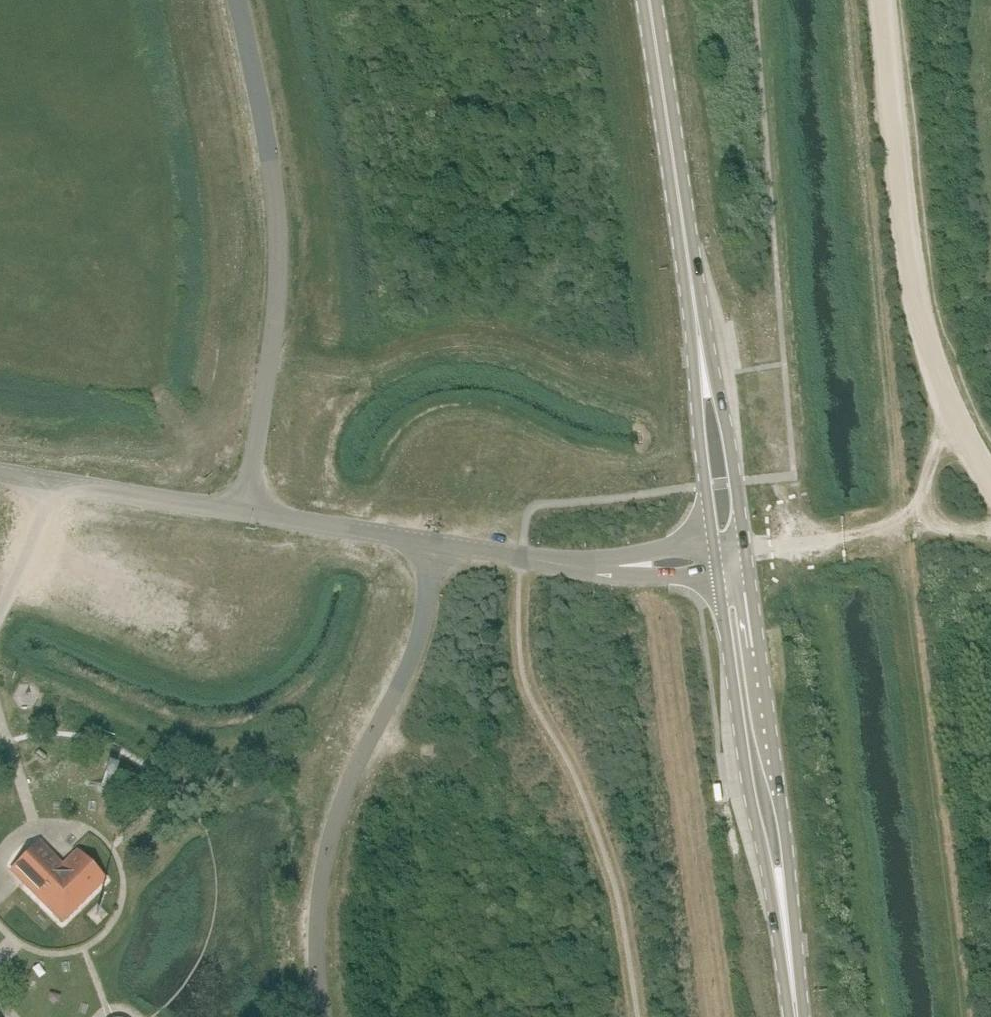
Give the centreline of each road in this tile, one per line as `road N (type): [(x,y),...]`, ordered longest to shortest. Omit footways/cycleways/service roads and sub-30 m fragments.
road 1 (primary): [(733,554),(647,0)]
road 2 (unclassified): [(249,512),(279,248),(239,0)]
road 3 (unclassified): [(322,1016),(315,929),(331,837),(413,646),(438,543)]
road 4 (track): [(990,473),(946,397),(917,311),(884,0)]
road 5 (primary): [(796,1016),(733,554)]
road 6 (unclassified): [(733,554),(623,566),(438,543)]
road 7 (unclassified): [(249,512),(0,472)]
road 8 (unclassified): [(438,543),(249,512)]

